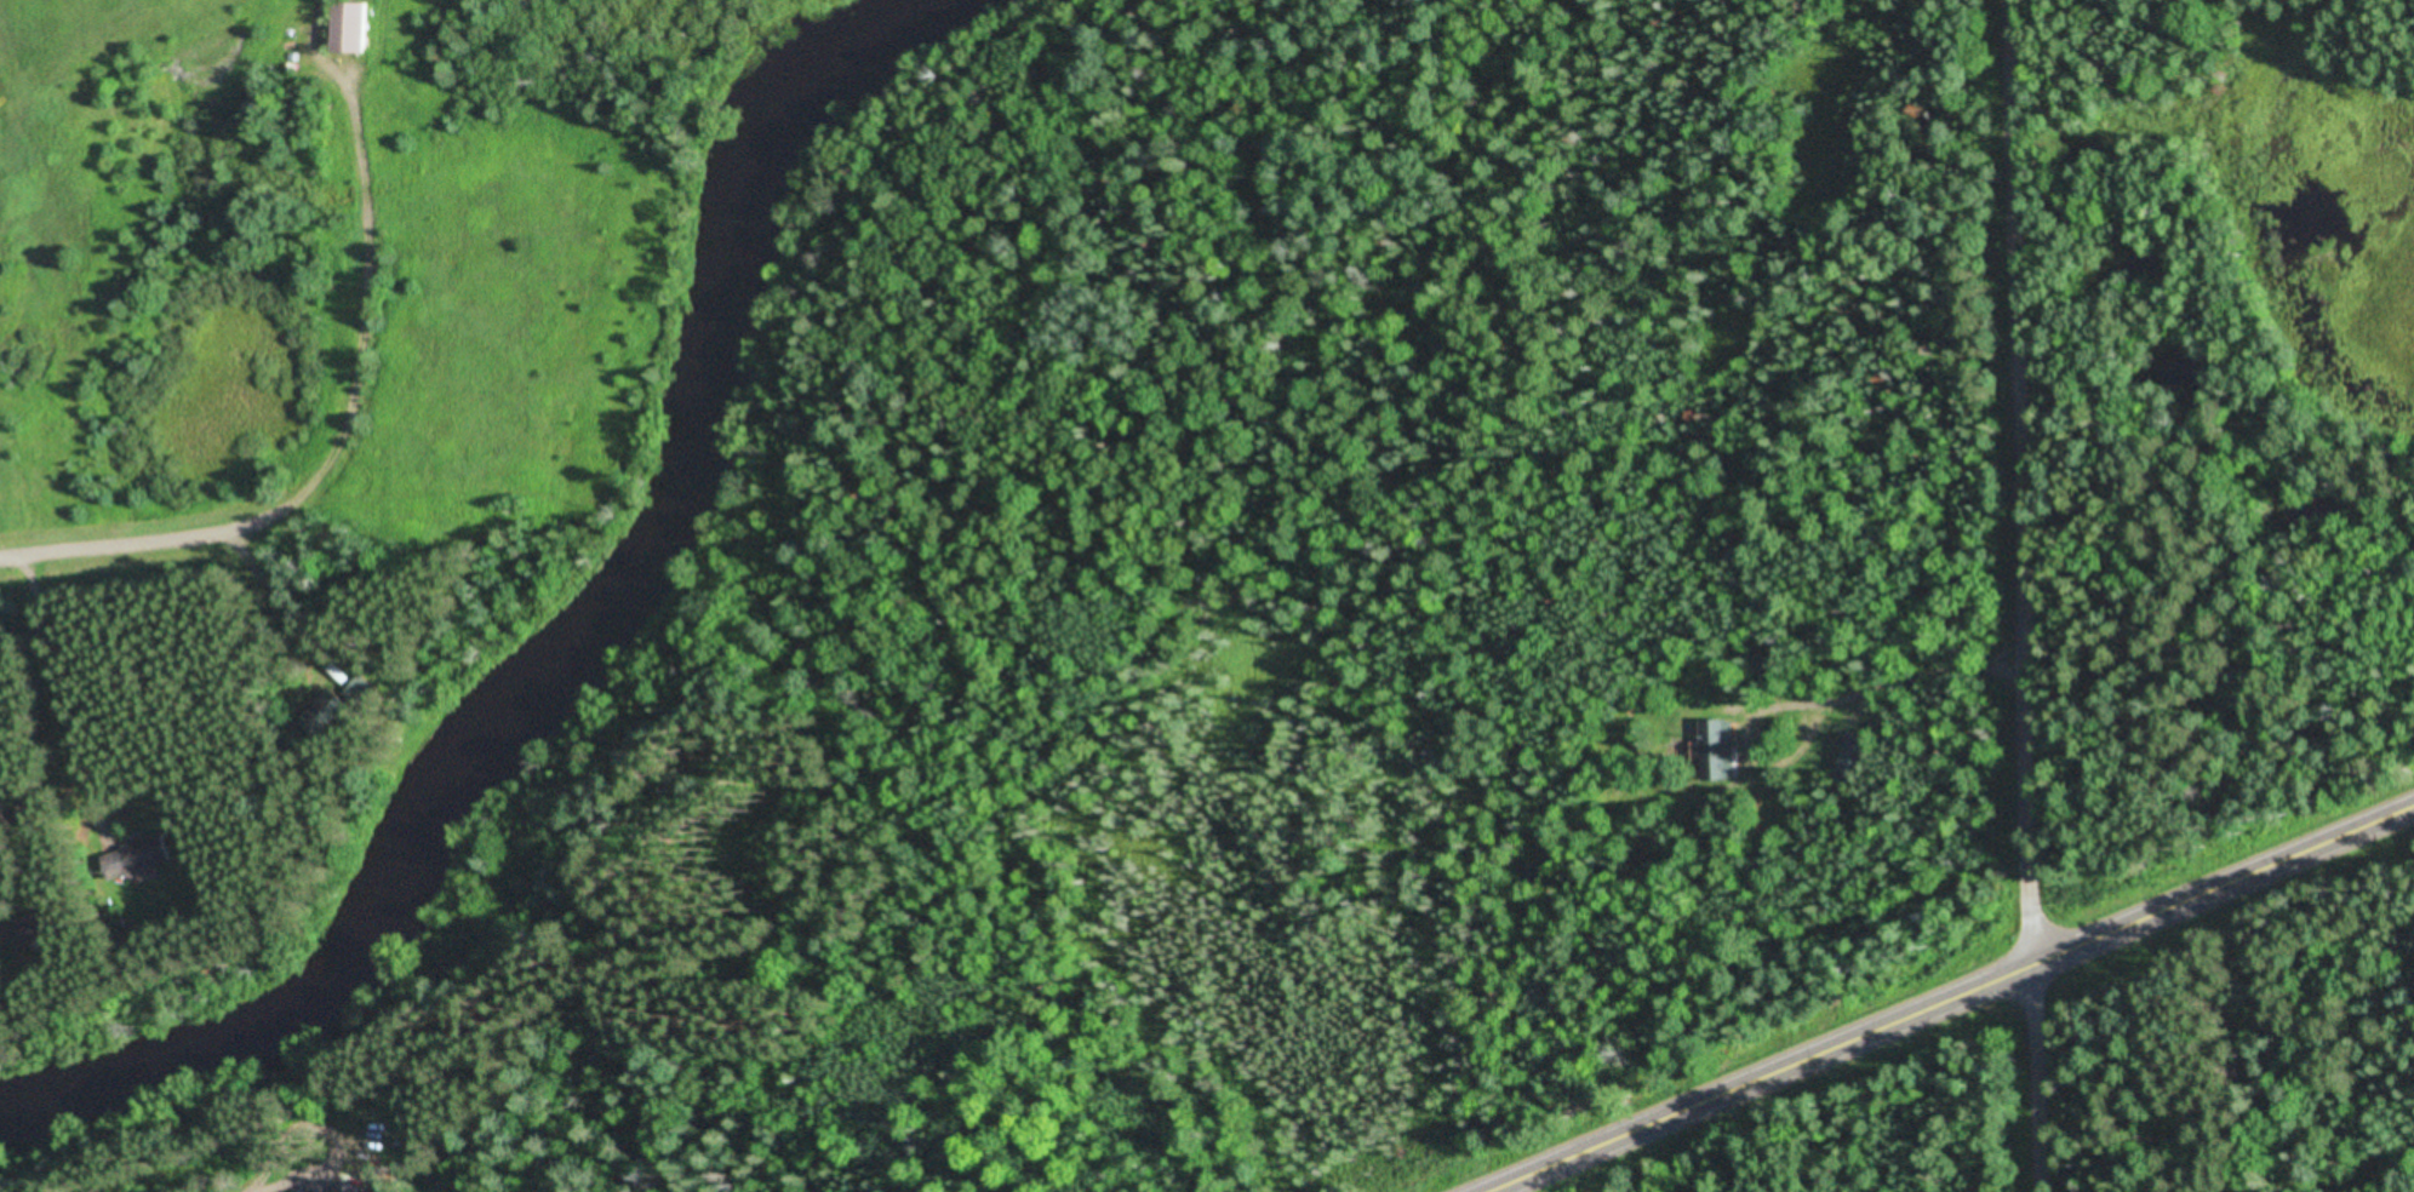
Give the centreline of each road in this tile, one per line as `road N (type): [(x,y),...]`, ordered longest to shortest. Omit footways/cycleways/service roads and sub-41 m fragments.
road 1 (primary): [(1495,1191),(2413,812)]
road 2 (residential): [(2006,0),(2030,975)]
road 3 (residential): [(0,558),(245,535),(333,485),(379,383),(366,101)]
road 4 (residential): [(2030,975),(2034,1191)]

